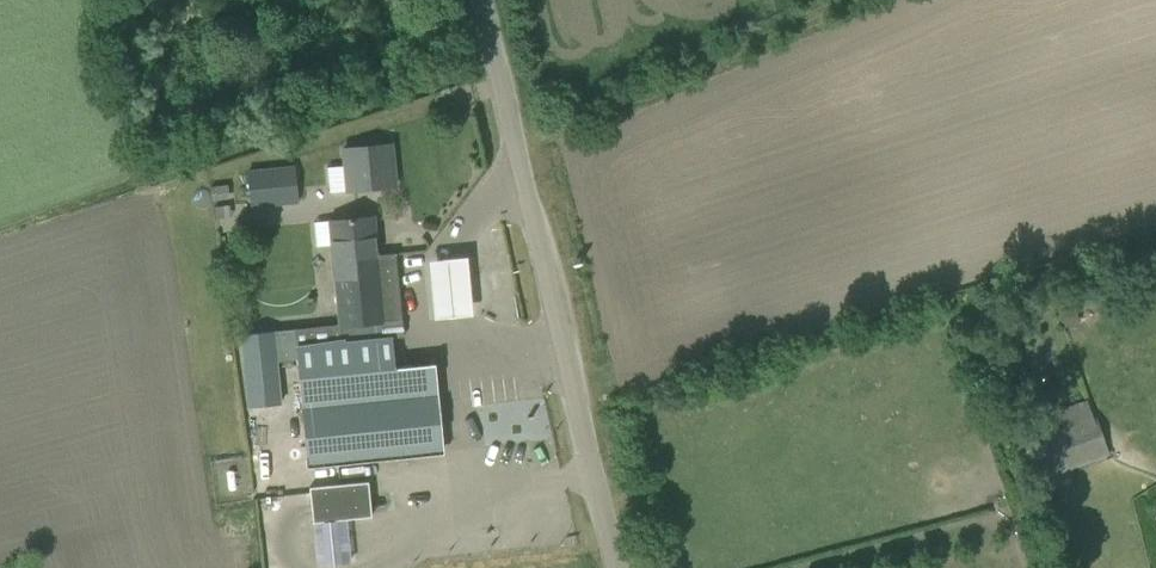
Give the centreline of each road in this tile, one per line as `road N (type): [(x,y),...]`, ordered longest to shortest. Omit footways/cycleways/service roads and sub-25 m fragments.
road 1 (unclassified): [(622,567),(482,0)]
road 2 (track): [(517,139),(589,119),(860,0)]

